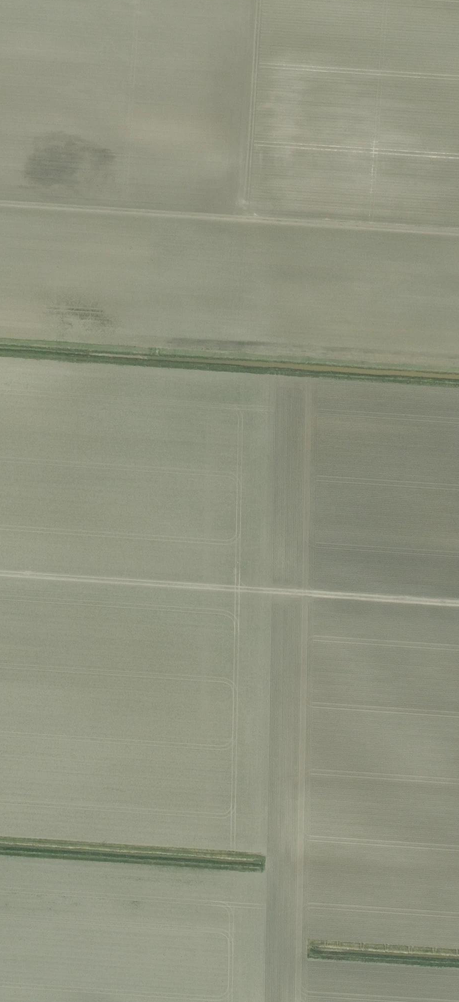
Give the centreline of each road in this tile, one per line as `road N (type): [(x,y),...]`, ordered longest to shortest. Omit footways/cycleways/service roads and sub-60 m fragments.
road 1 (track): [(458,604),(0,573)]

